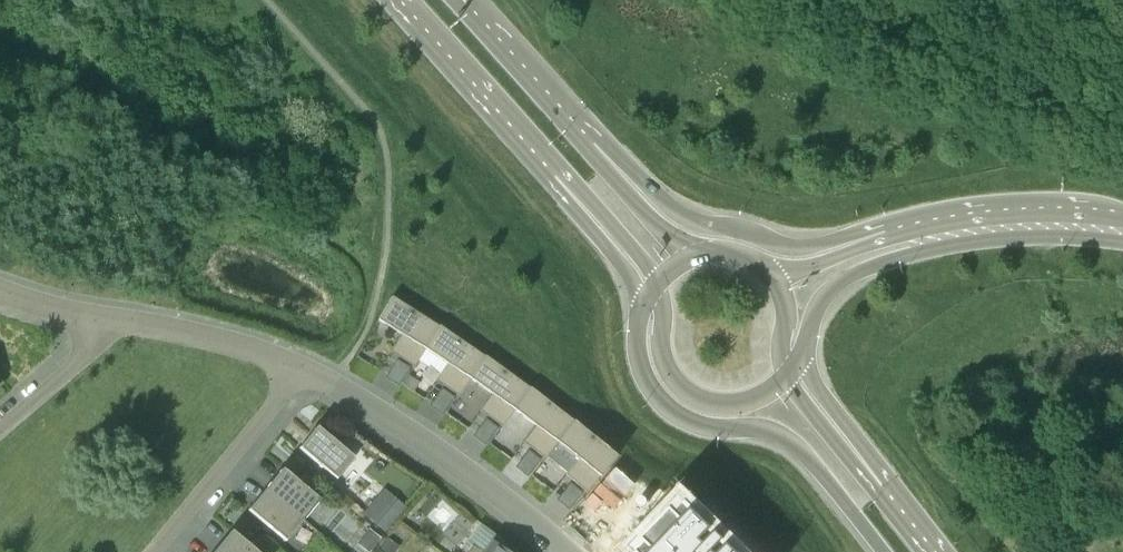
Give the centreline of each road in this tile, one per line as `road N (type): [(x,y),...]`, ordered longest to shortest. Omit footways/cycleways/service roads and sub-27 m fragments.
road 1 (primary): [(640,311),(636,356),(656,397),(693,423),(759,428),(794,443),(884,551)]
road 2 (tertiary): [(812,327),(836,285),(901,257),(1018,238),(1122,243)]
road 3 (residential): [(307,371),(450,463),(561,551)]
road 4 (primary): [(884,232),(794,247),(701,224),(605,153)]
road 5 (primary): [(400,0),(567,190)]
road 6 (tertiary): [(1122,216),(1019,209),(884,232)]
road 7 (residential): [(155,551),(307,371)]
road 8 (primary): [(654,284),(663,299),(663,361),(696,397),(745,403),(789,374)]
road 9 (residential): [(94,324),(190,337),(307,371)]
road 10 (primary): [(605,153),(464,0)]
road 11 (primary): [(711,253),(668,234),(605,153)]
road 12 (residential): [(94,324),(88,347),(0,427)]
road 13 (primary): [(567,190),(640,311)]
road 14 (tertiary): [(884,232),(815,265),(760,264)]
road 15 (primary): [(567,190),(654,284)]
road 16 (primary): [(932,551),(855,452)]
road 17 (primary): [(789,374),(783,298),(760,264)]

